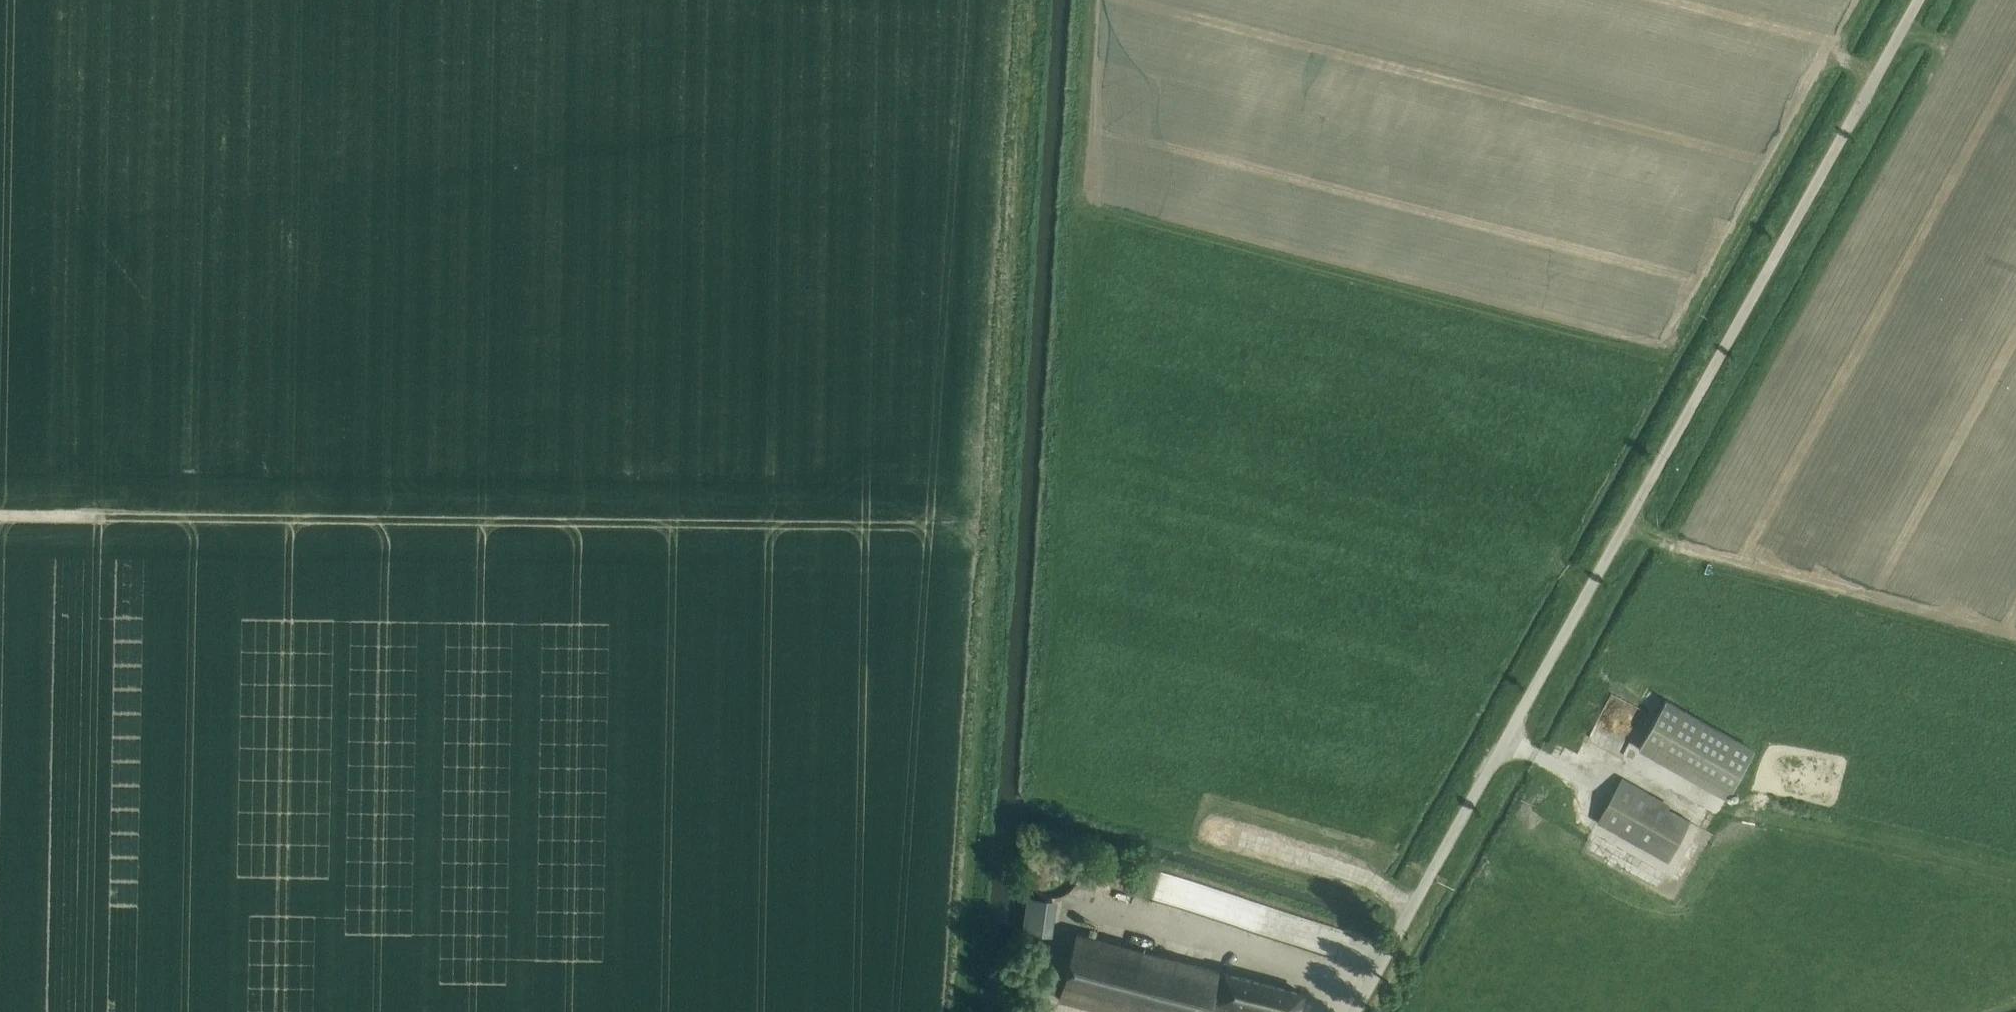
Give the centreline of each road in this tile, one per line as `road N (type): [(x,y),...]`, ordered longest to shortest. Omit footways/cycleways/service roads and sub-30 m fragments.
road 1 (track): [(1356,1011),(1919,0)]

